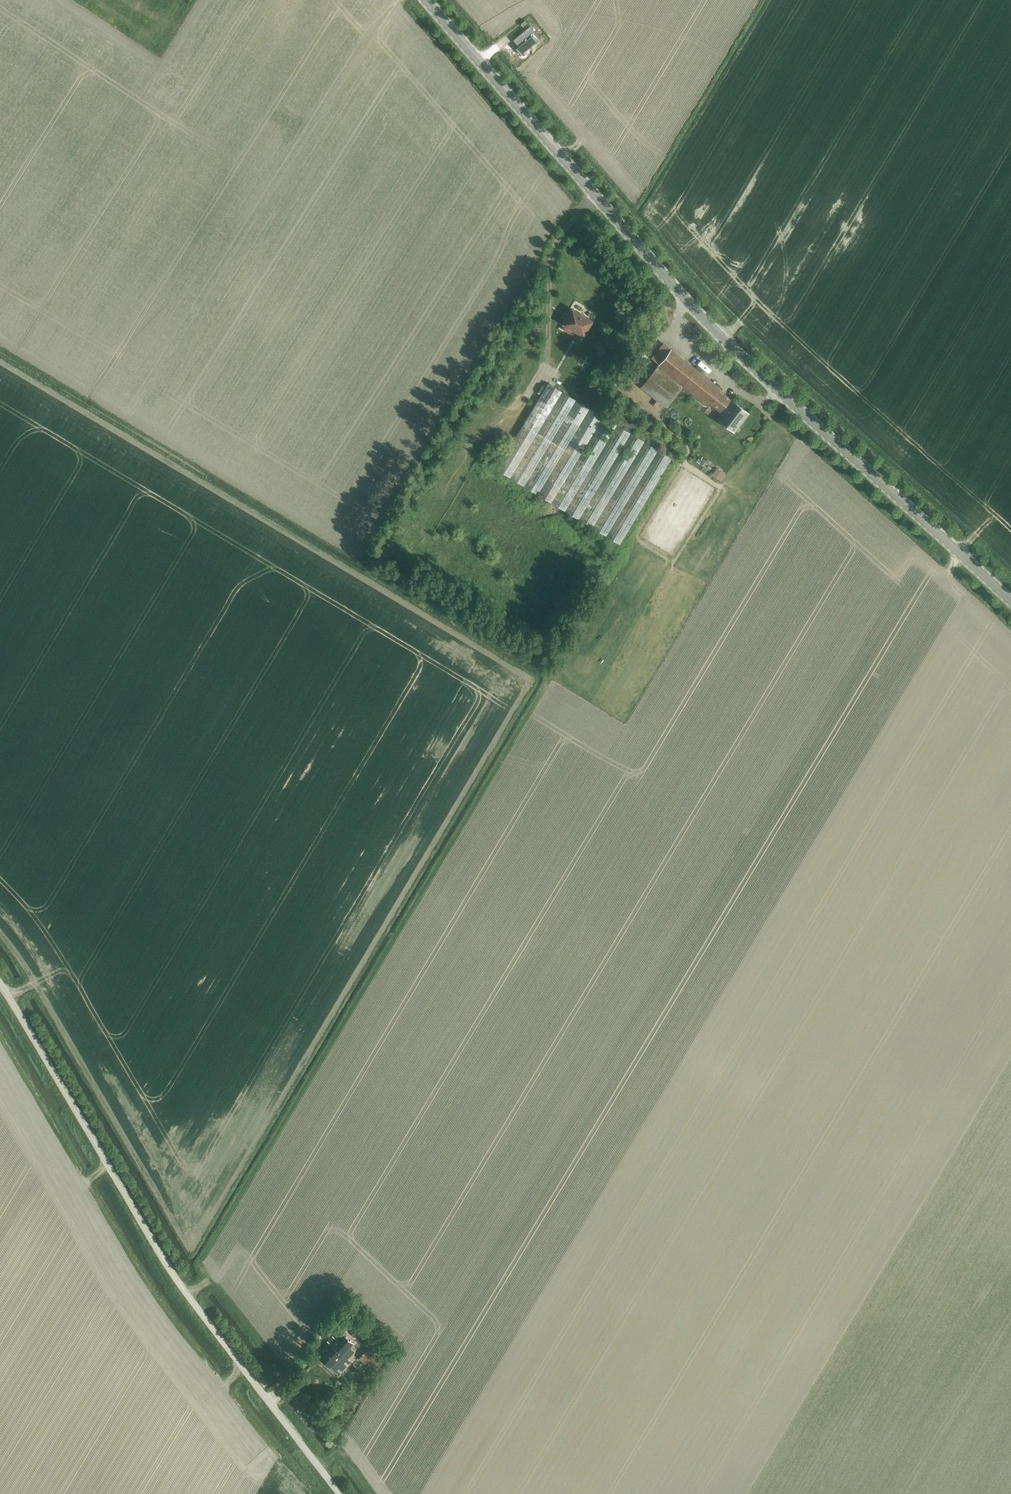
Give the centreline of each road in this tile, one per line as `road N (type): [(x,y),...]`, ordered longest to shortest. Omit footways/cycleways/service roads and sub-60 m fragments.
road 1 (tertiary): [(1010,602),(724,340),(424,0)]
road 2 (unclassified): [(340,1493),(165,1261),(0,985)]

